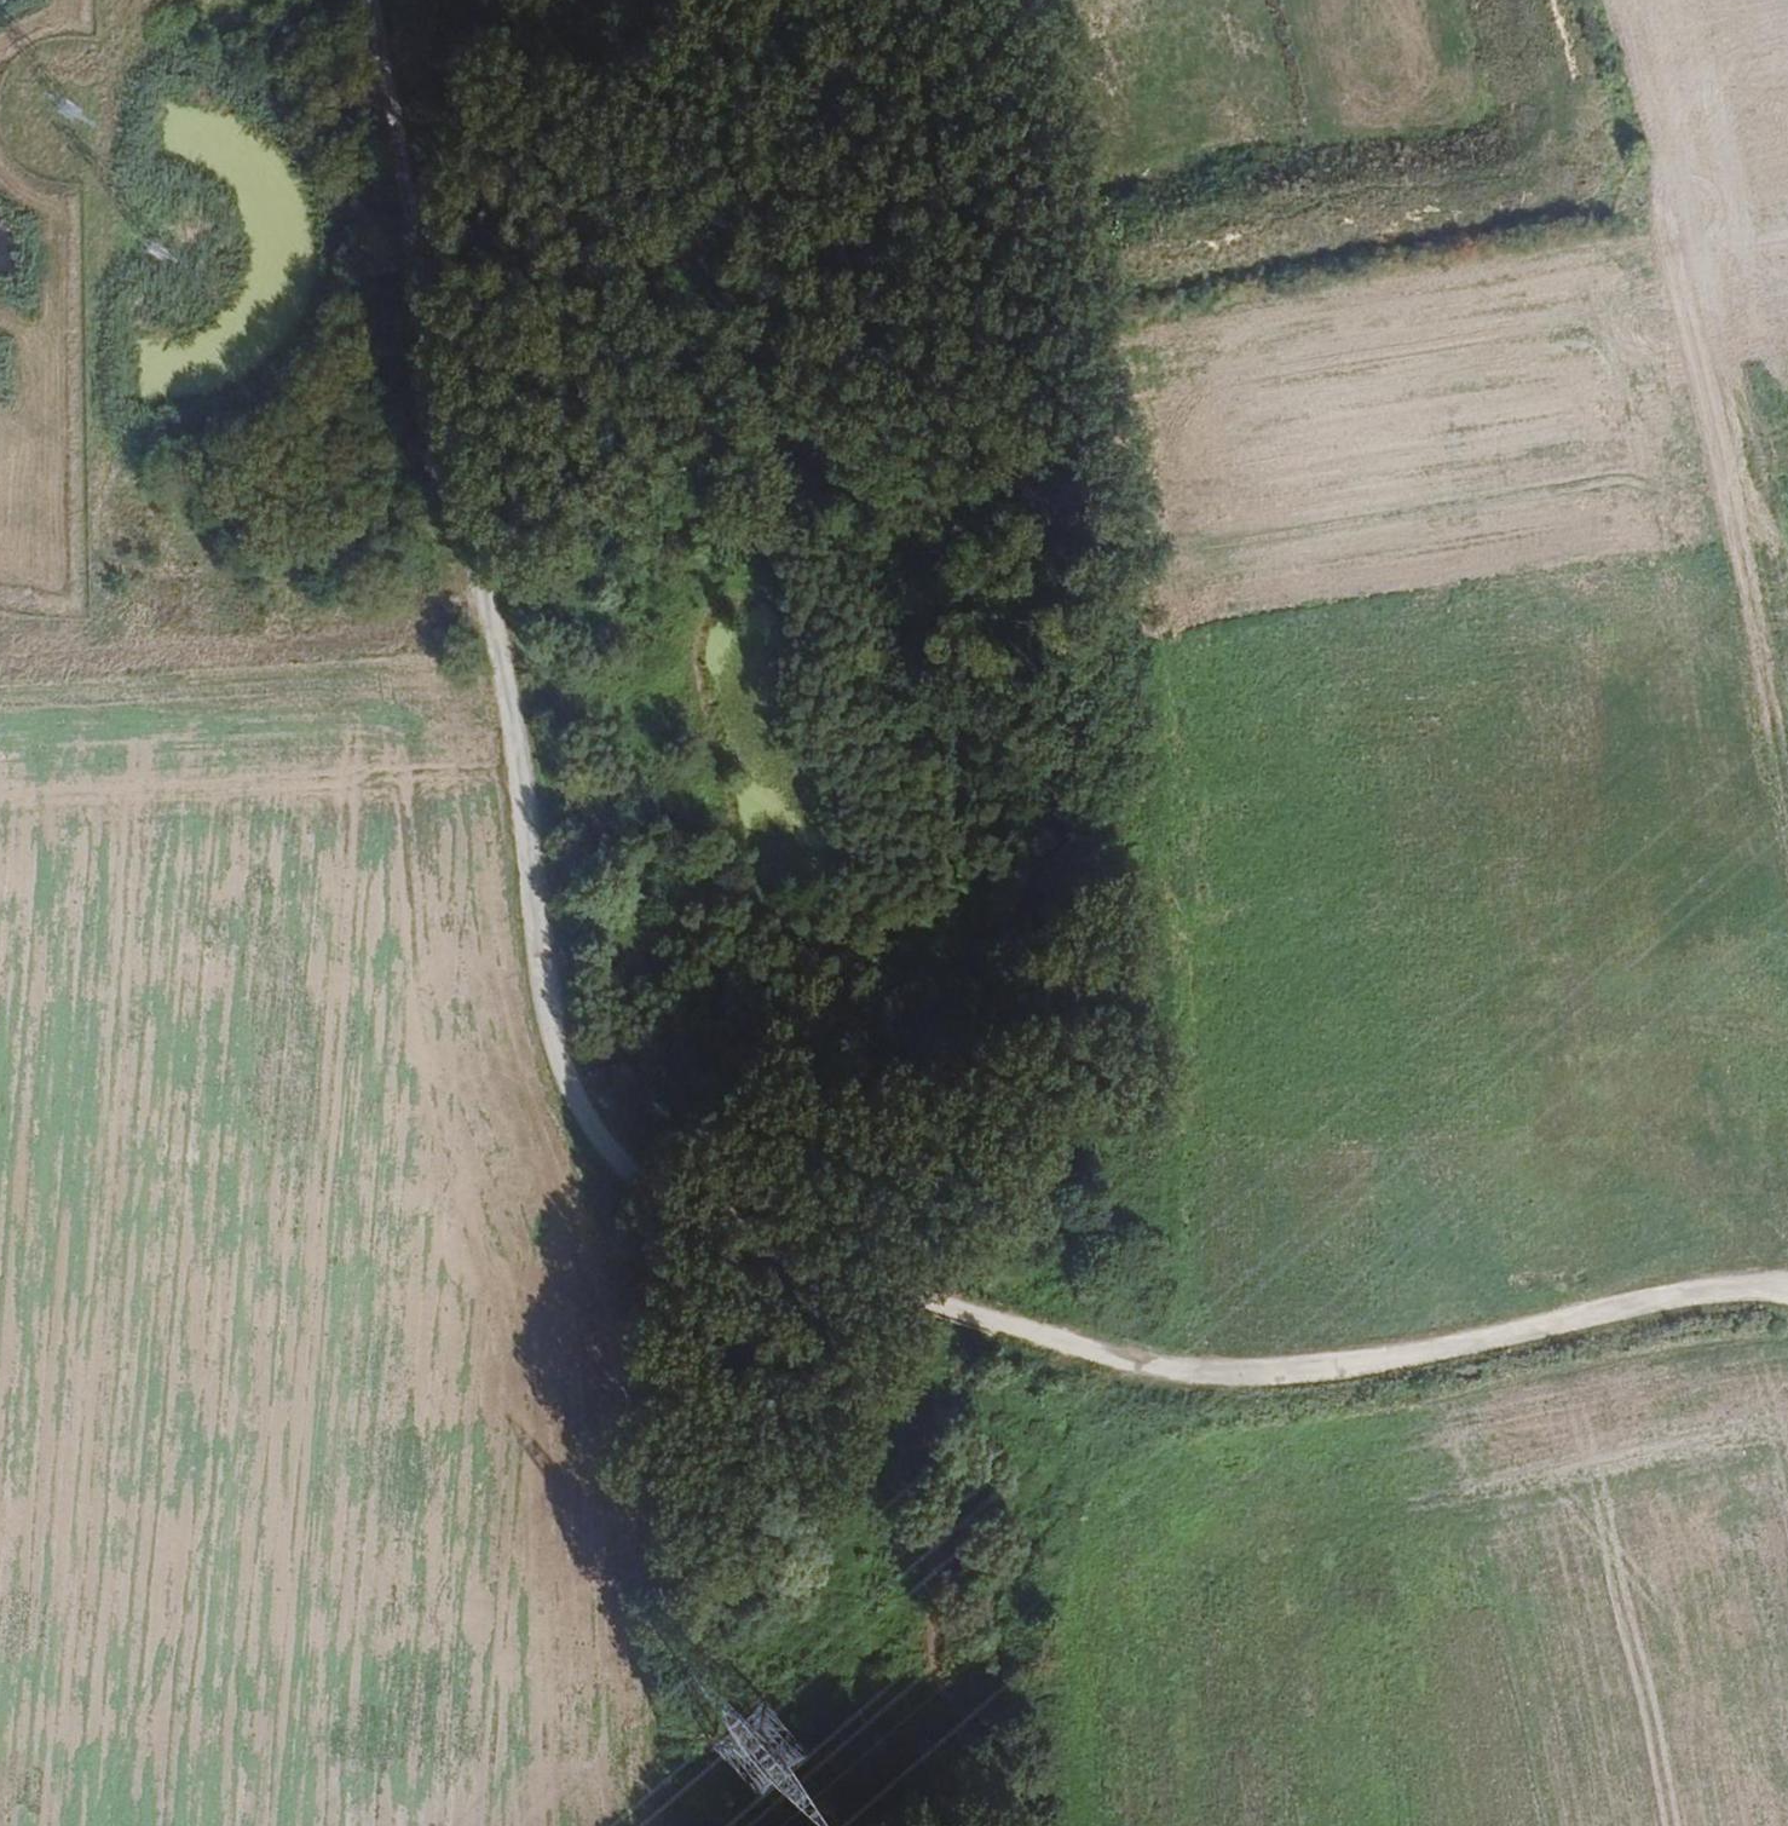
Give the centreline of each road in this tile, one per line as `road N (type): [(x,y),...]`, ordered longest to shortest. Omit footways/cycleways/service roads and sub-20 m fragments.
road 1 (track): [(1621,0),(1787,827)]
road 2 (unclassified): [(0,596),(83,611),(83,193),(29,164),(0,117)]
road 3 (unclassified): [(0,77),(12,45),(64,14),(95,10),(95,0)]

